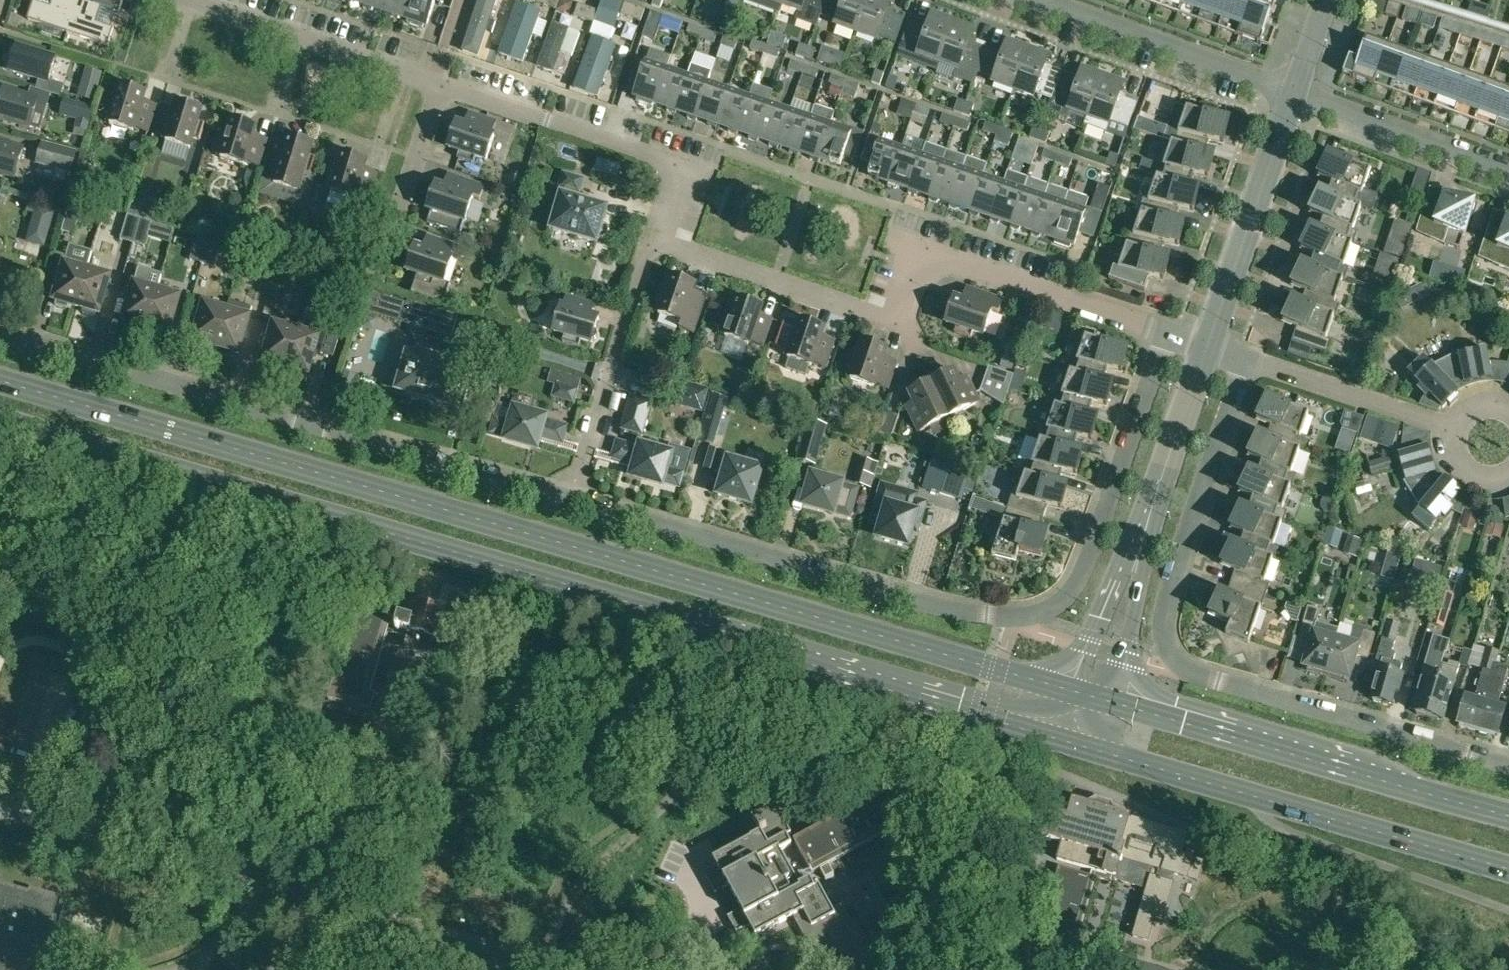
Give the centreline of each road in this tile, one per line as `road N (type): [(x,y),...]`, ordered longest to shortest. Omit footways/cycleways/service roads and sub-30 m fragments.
road 1 (primary): [(1092,696),(0,378)]
road 2 (primary): [(0,420),(665,613),(1077,745)]
road 3 (residential): [(1166,334),(1089,556),(1055,603),(1021,621),(955,613),(574,501)]
road 4 (residential): [(1508,765),(1176,667),(1160,610),(1247,359)]
road 5 (residential): [(574,501),(0,333)]
road 6 (residential): [(1166,334),(925,251),(899,323),(657,239)]
road 7 (primary): [(1077,745),(1508,868)]
road 8 (primary): [(1508,815),(1092,696)]
road 9 (residential): [(1092,696),(1206,347)]
road 10 (residential): [(657,239),(675,177),(661,161),(436,84)]
road 11 (residential): [(574,501),(657,239)]
road 12 (residential): [(1206,347),(1295,92)]
road 13 (unclassified): [(1295,92),(1042,0)]
road 14 (residential): [(0,808),(255,882)]
road 15 (residential): [(436,84),(188,0)]
road 16 (residential): [(255,882),(479,944)]
road 17 (unclassified): [(1508,170),(1295,92)]
road 18 (residential): [(1453,429),(1247,359)]
road 19 (residential): [(371,284),(436,84)]

